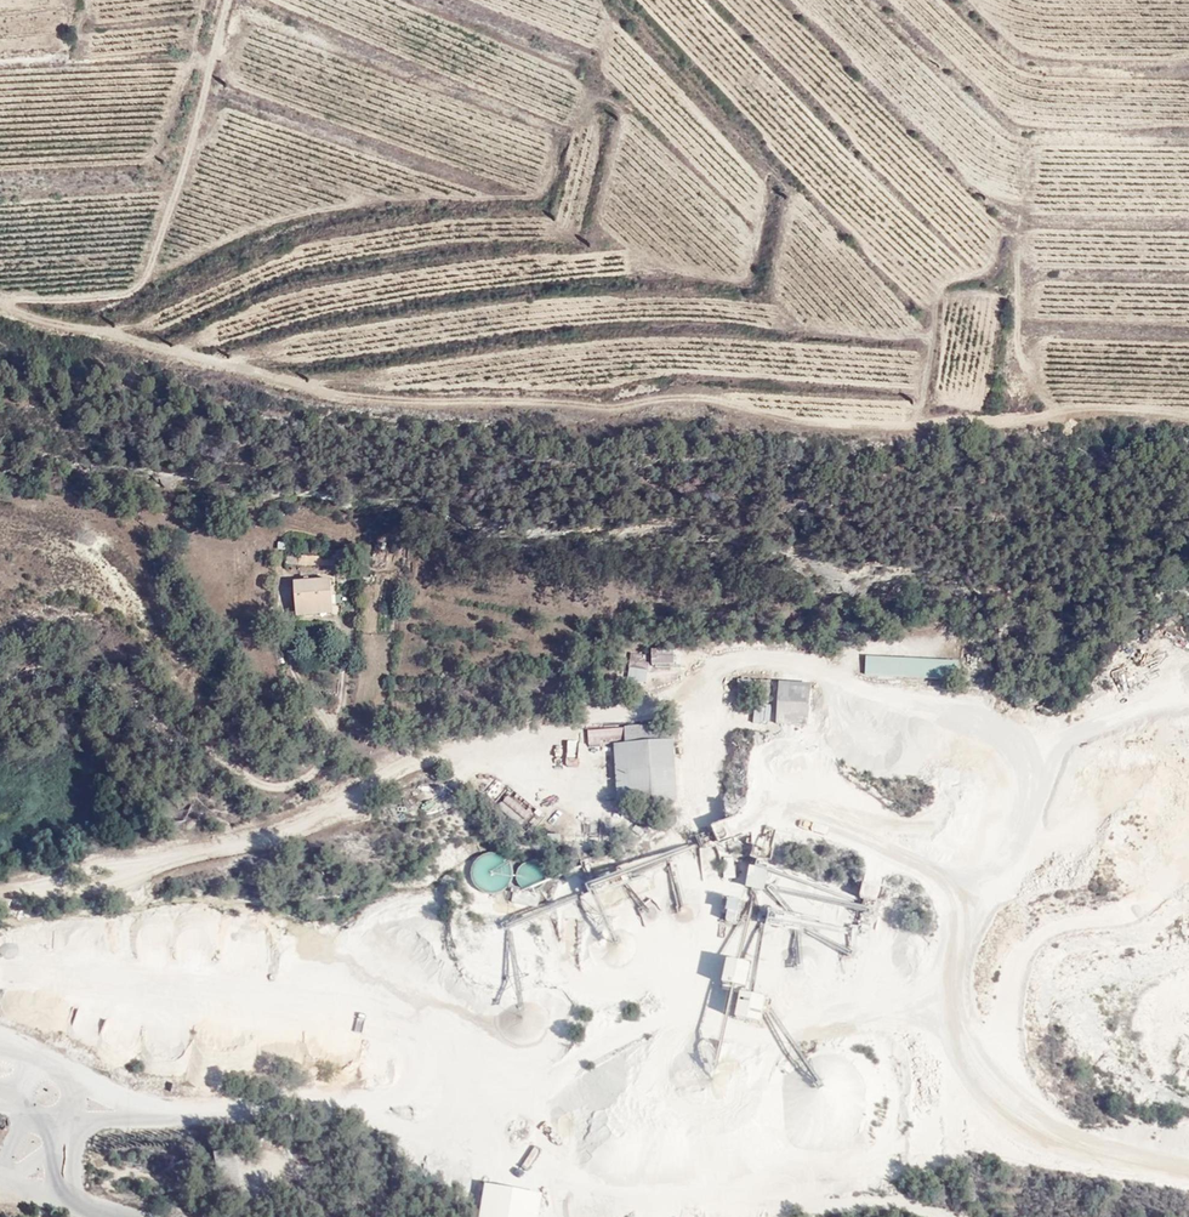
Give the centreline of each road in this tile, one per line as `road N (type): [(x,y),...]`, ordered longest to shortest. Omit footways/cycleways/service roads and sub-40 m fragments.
road 1 (unclassified): [(124,1216),(0,1177)]

